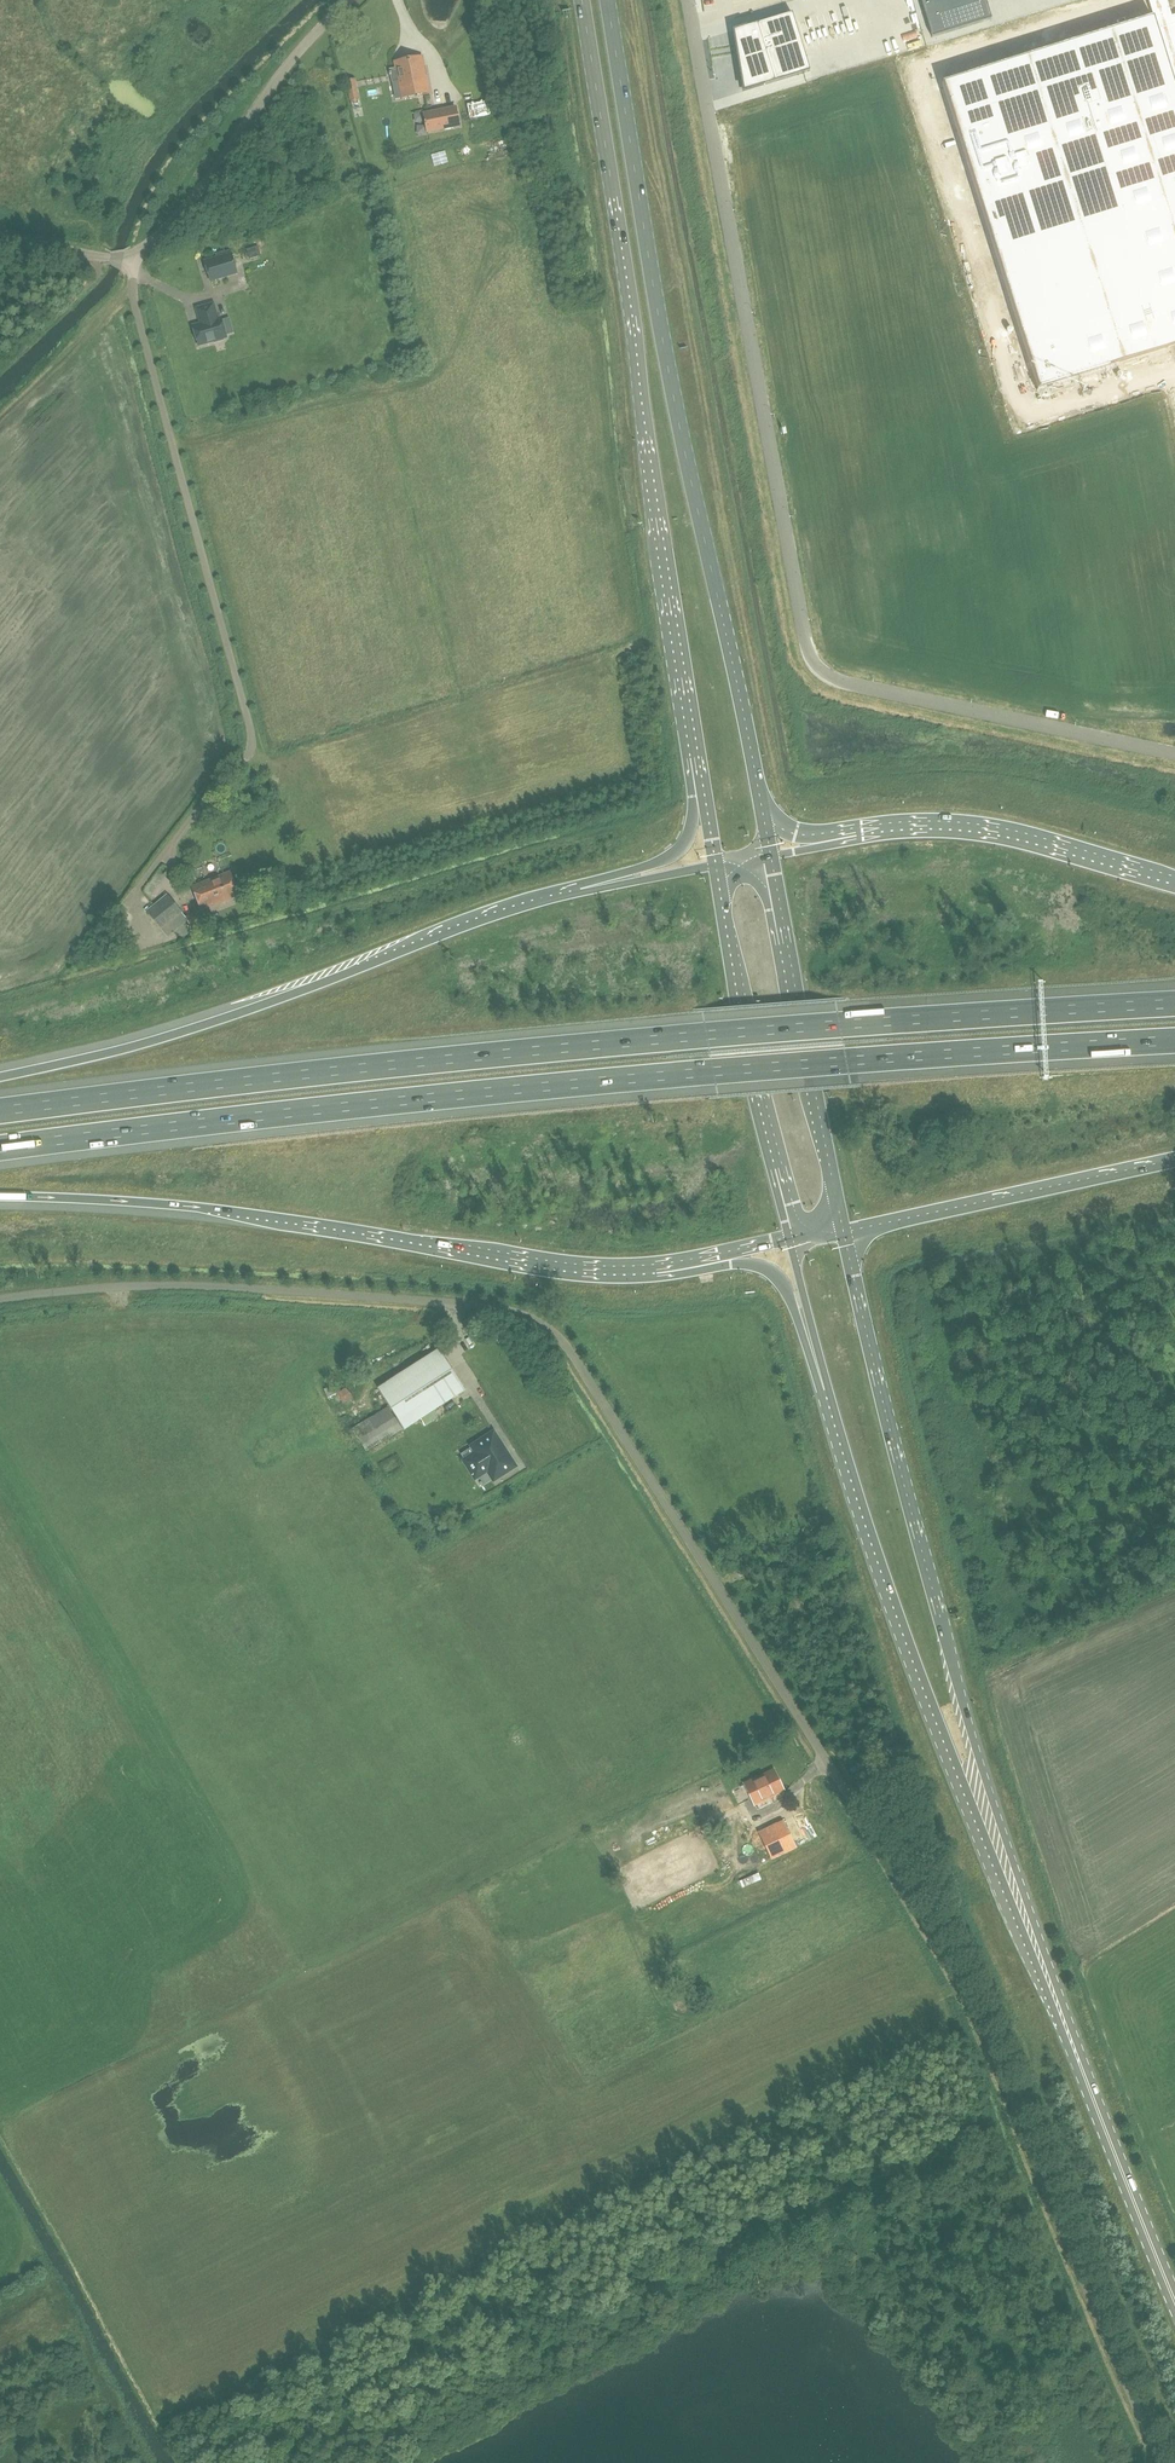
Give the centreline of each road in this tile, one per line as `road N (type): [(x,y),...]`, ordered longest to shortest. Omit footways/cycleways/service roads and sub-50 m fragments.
road 1 (unclassified): [(1164,2462),(992,2048),(935,1939),(560,1341),(535,1317),(490,1304),(204,1285)]
road 2 (motorway): [(1174,1003),(707,1036),(0,1112)]
road 3 (motorway): [(0,1148),(572,1084),(1174,1041)]
road 4 (unclassified): [(689,0),(817,667),(842,683),(1174,753)]
road 5 (primary): [(761,808),(680,427),(607,0)]
road 6 (primary): [(1056,1997),(967,1715),(843,1231)]
road 7 (primary): [(582,0),(699,757)]
road 8 (track): [(661,820),(0,1014)]
road 9 (motorway): [(0,1195),(196,1207),(567,1267),(680,1263)]
road 10 (primary): [(829,1388),(894,1598),(1056,1997)]
road 11 (motorway): [(581,892),(174,1034),(0,1078)]
road 12 (unclassified): [(260,742),(133,291),(132,260)]
road 13 (primary): [(843,1231),(770,855)]
road 14 (primary): [(716,865),(753,1096),(790,1237)]
road 15 (motorway): [(1174,885),(1005,834),(911,828),(840,839)]
road 16 (unclassified): [(132,260),(169,230),(283,71),(351,0)]
road 17 (motorway): [(843,1231),(1174,1157)]
road 18 (primary): [(1056,1997),(1174,2300)]
road 19 (motorway): [(680,1263),(745,1263),(773,1272),(829,1388)]
road 20 (unclassified): [(0,1298),(204,1285)]
road 21 (motorway): [(699,757),(692,822),(680,845),(664,860),(581,892)]
road 22 (track): [(1009,1684),(1174,1608)]
road 23 (primary): [(790,1237),(829,1388)]
road 24 (motorway): [(716,865),(581,892)]
road 25 (unclassified): [(124,261),(0,239)]

